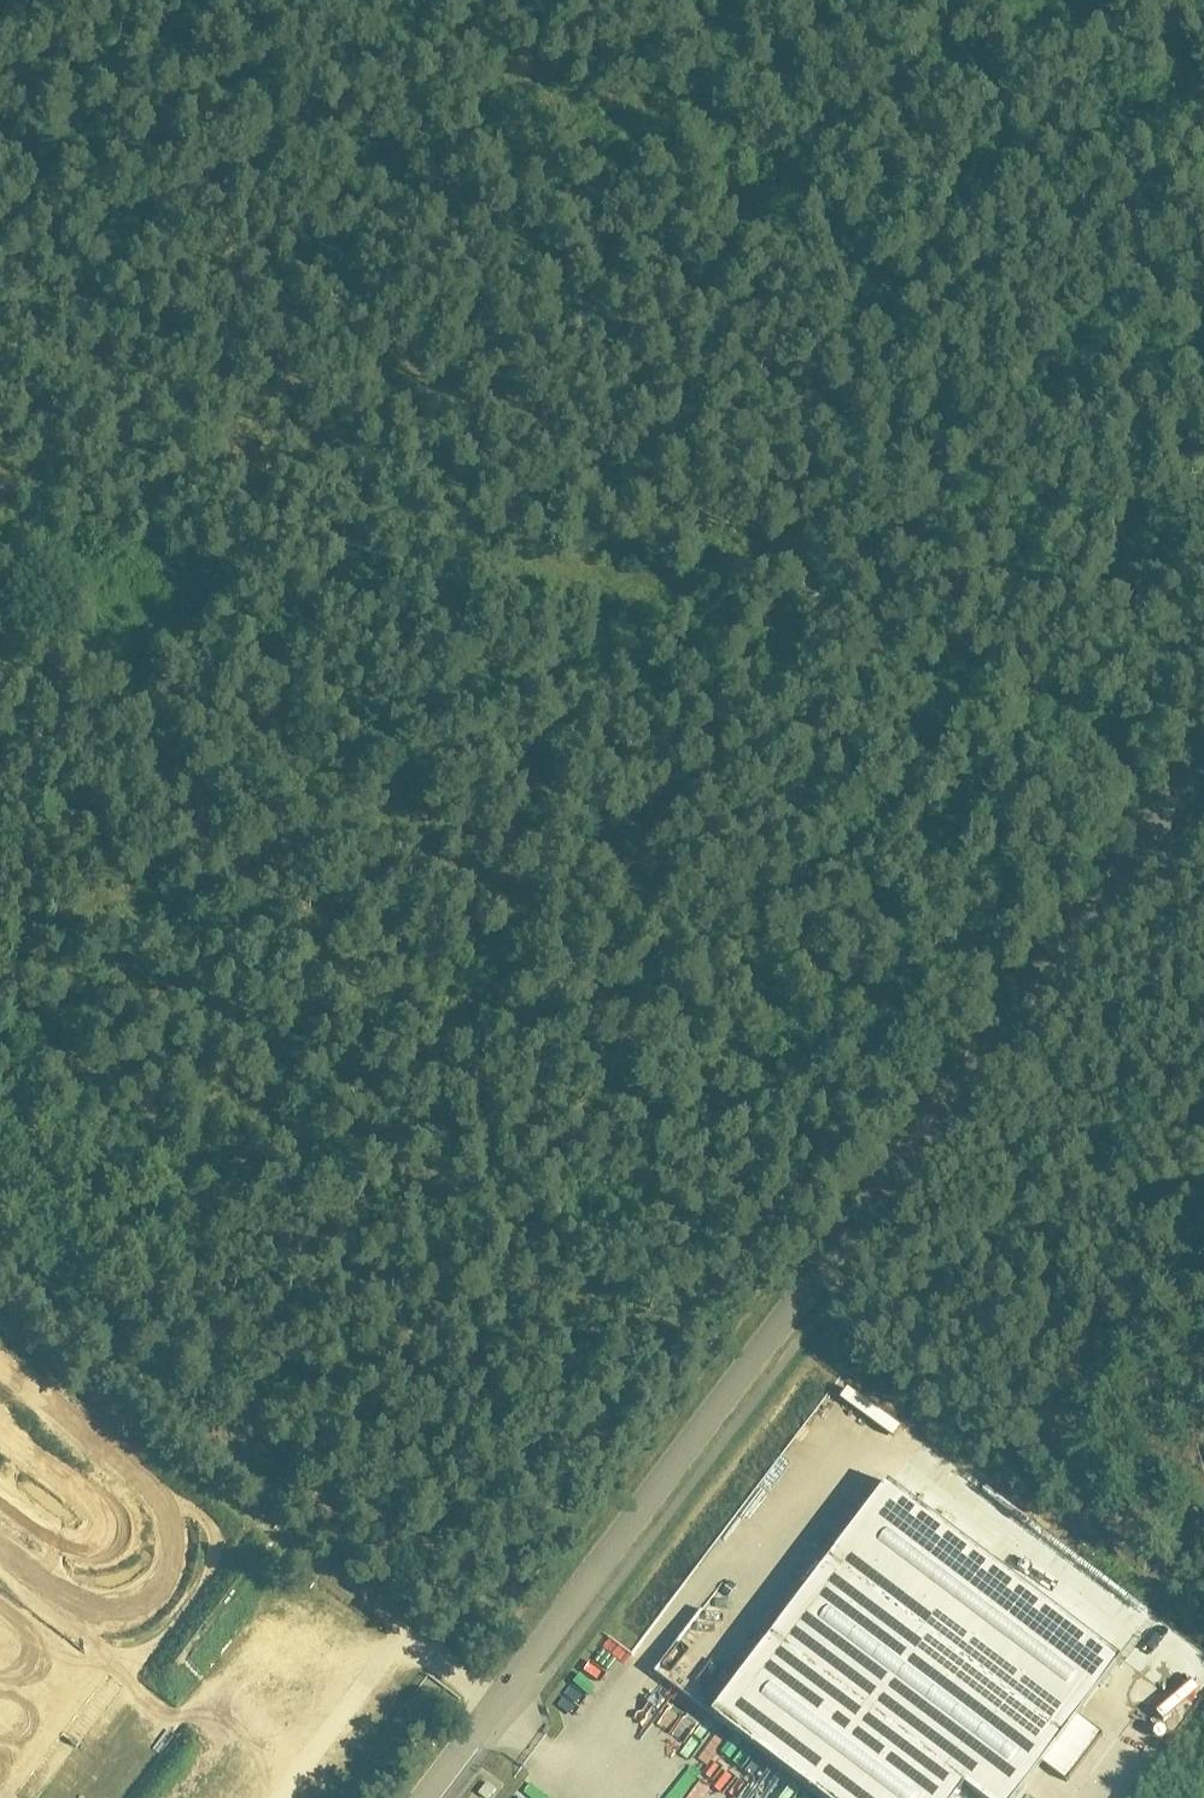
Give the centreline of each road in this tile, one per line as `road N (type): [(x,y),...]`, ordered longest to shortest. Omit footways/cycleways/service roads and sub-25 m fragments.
road 1 (tertiary): [(426,1797),(1203,761)]
road 2 (track): [(206,737),(0,645)]

